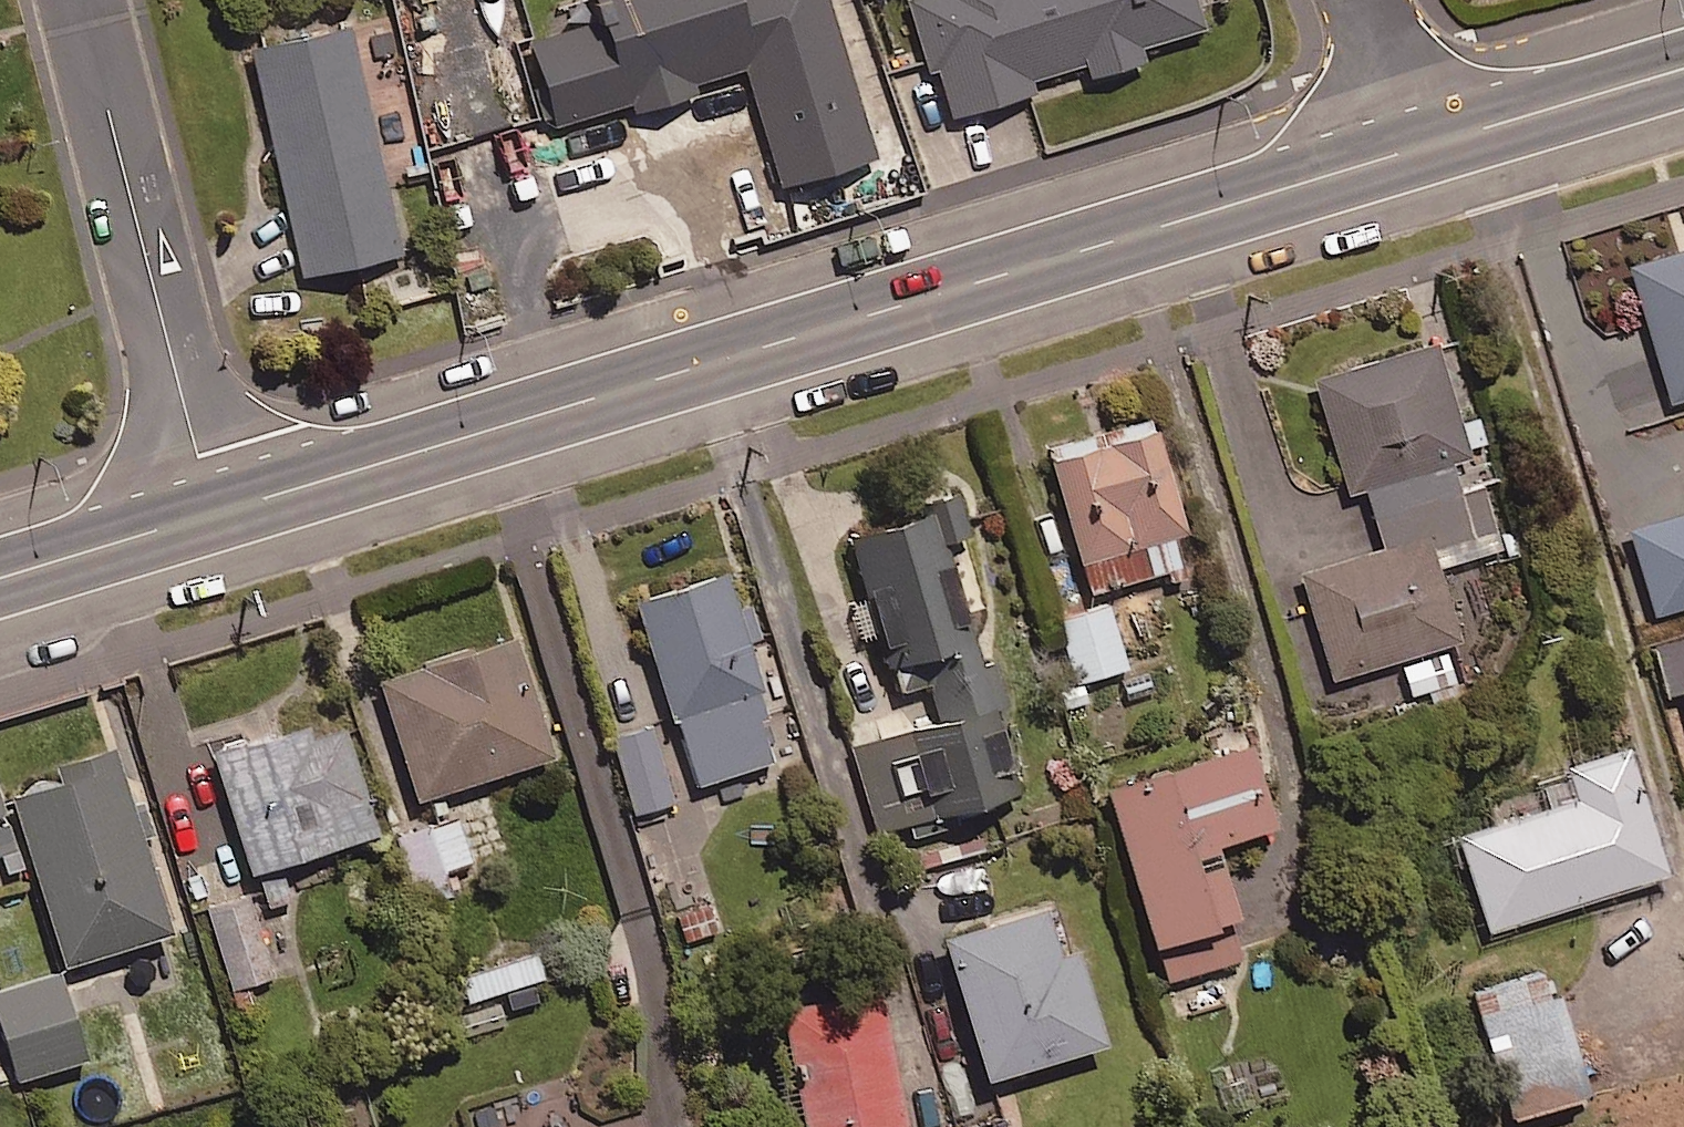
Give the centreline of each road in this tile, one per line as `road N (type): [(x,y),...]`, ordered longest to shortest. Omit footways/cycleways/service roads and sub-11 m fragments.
road 1 (secondary): [(214,512),(1417,152)]
road 2 (residential): [(87,0),(214,512)]
road 3 (secondary): [(1417,152),(1683,72)]
road 4 (secondary): [(0,577),(214,512)]
road 5 (residential): [(1360,0),(1417,152)]

